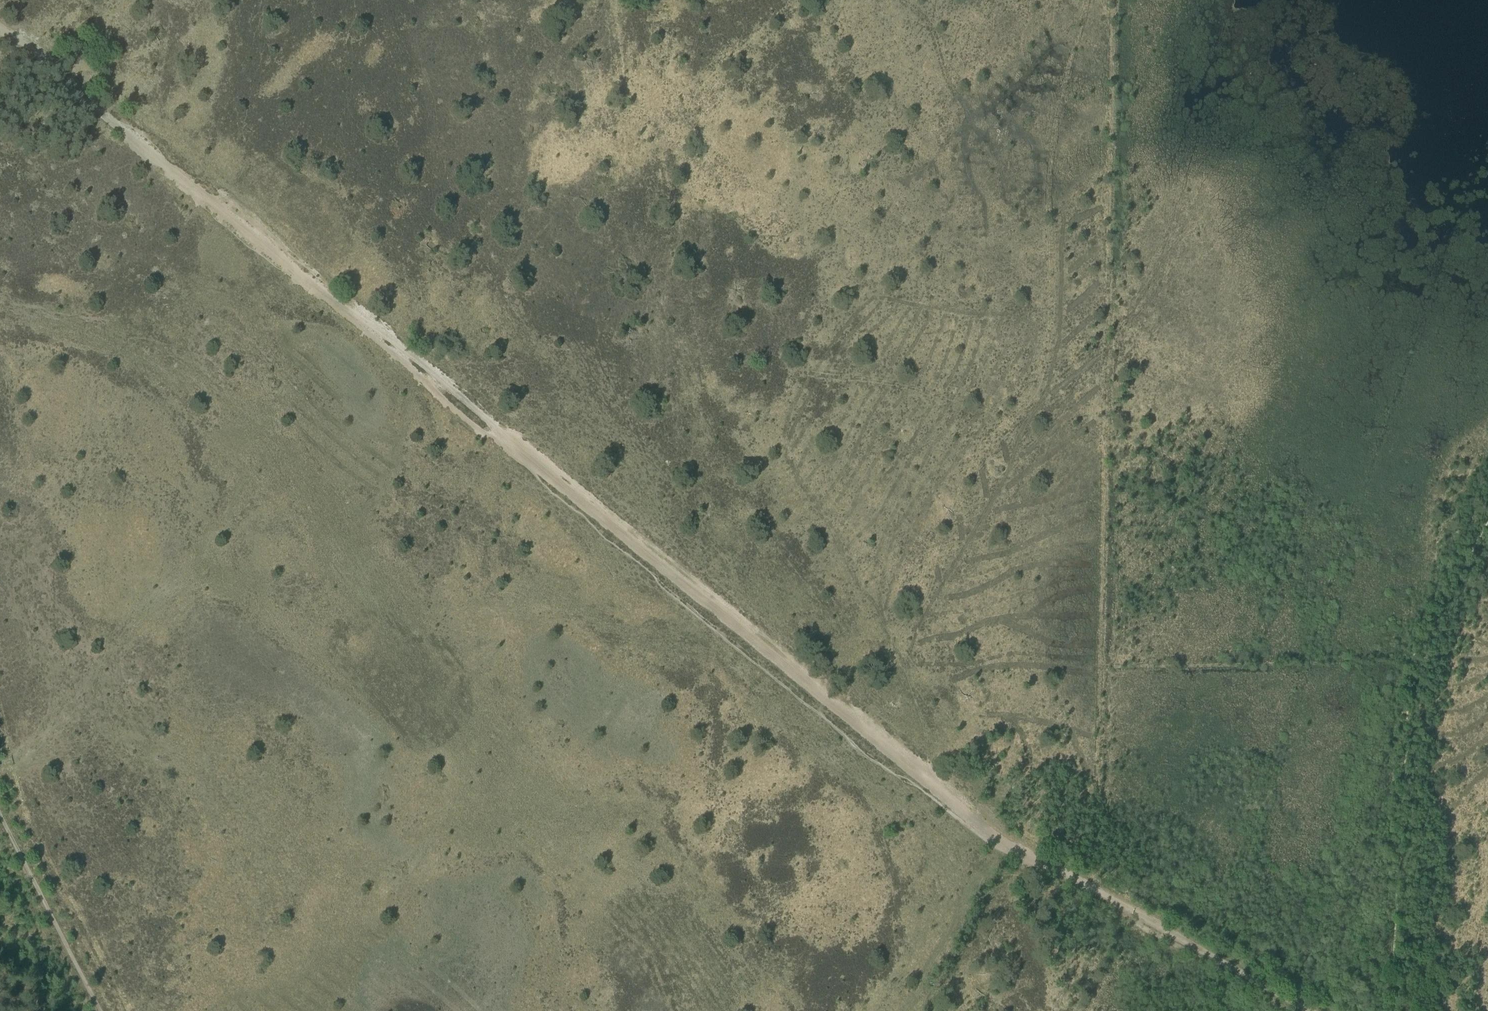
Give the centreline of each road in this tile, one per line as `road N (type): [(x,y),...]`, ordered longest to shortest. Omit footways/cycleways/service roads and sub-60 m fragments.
road 1 (track): [(0,30),(998,839),(1308,1010)]
road 2 (track): [(1114,0),(1102,798)]
road 3 (track): [(0,815),(101,1010)]

